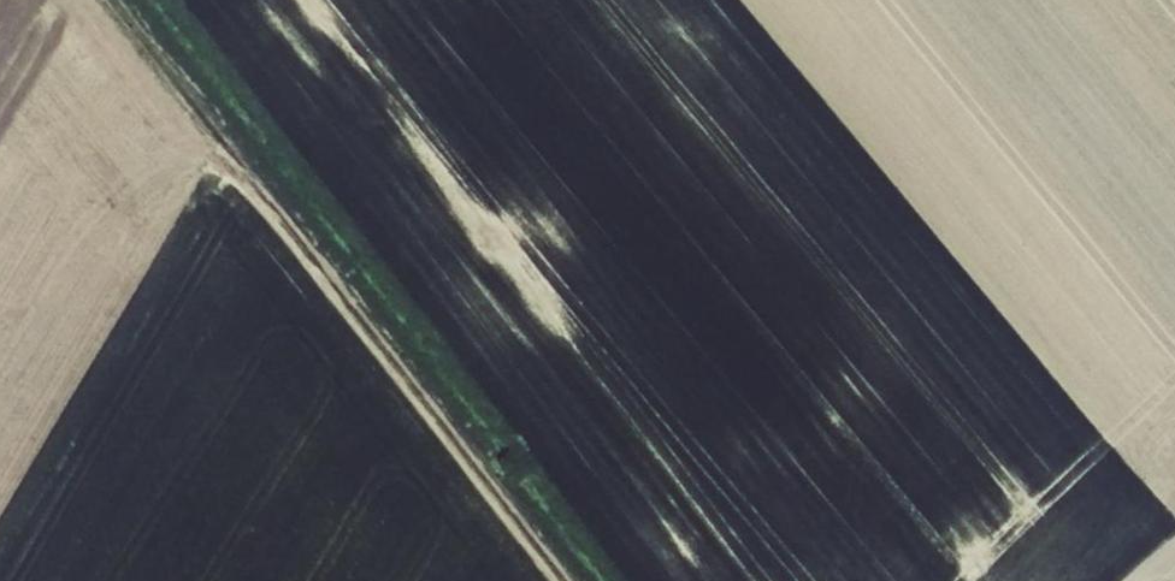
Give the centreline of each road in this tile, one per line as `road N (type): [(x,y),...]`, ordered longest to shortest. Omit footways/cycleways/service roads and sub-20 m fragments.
road 1 (track): [(563,580),(111,0)]

